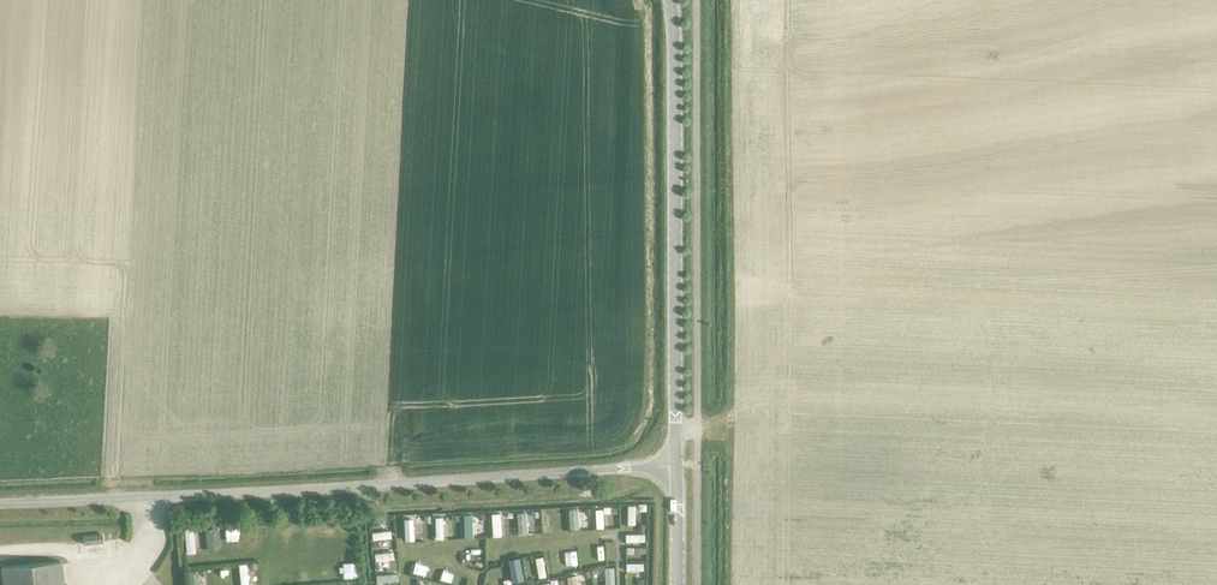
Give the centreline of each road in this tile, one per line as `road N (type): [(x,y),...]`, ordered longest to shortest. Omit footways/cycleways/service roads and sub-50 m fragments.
road 1 (unclassified): [(0,503),(350,490),(676,466)]
road 2 (tertiary): [(676,466),(671,0)]

